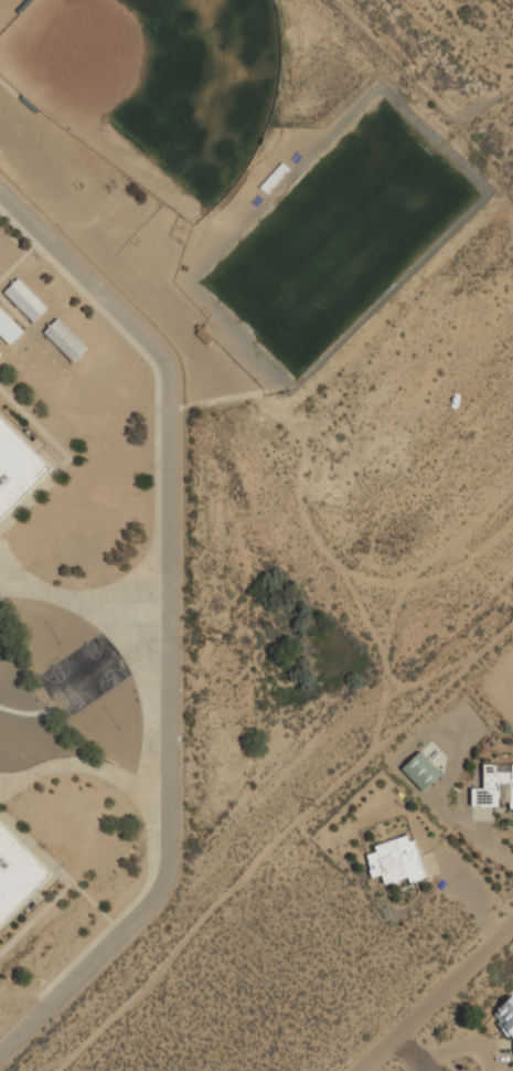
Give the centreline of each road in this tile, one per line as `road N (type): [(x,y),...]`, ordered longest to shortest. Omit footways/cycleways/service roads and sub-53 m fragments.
road 1 (residential): [(358,1070),(512,923)]

